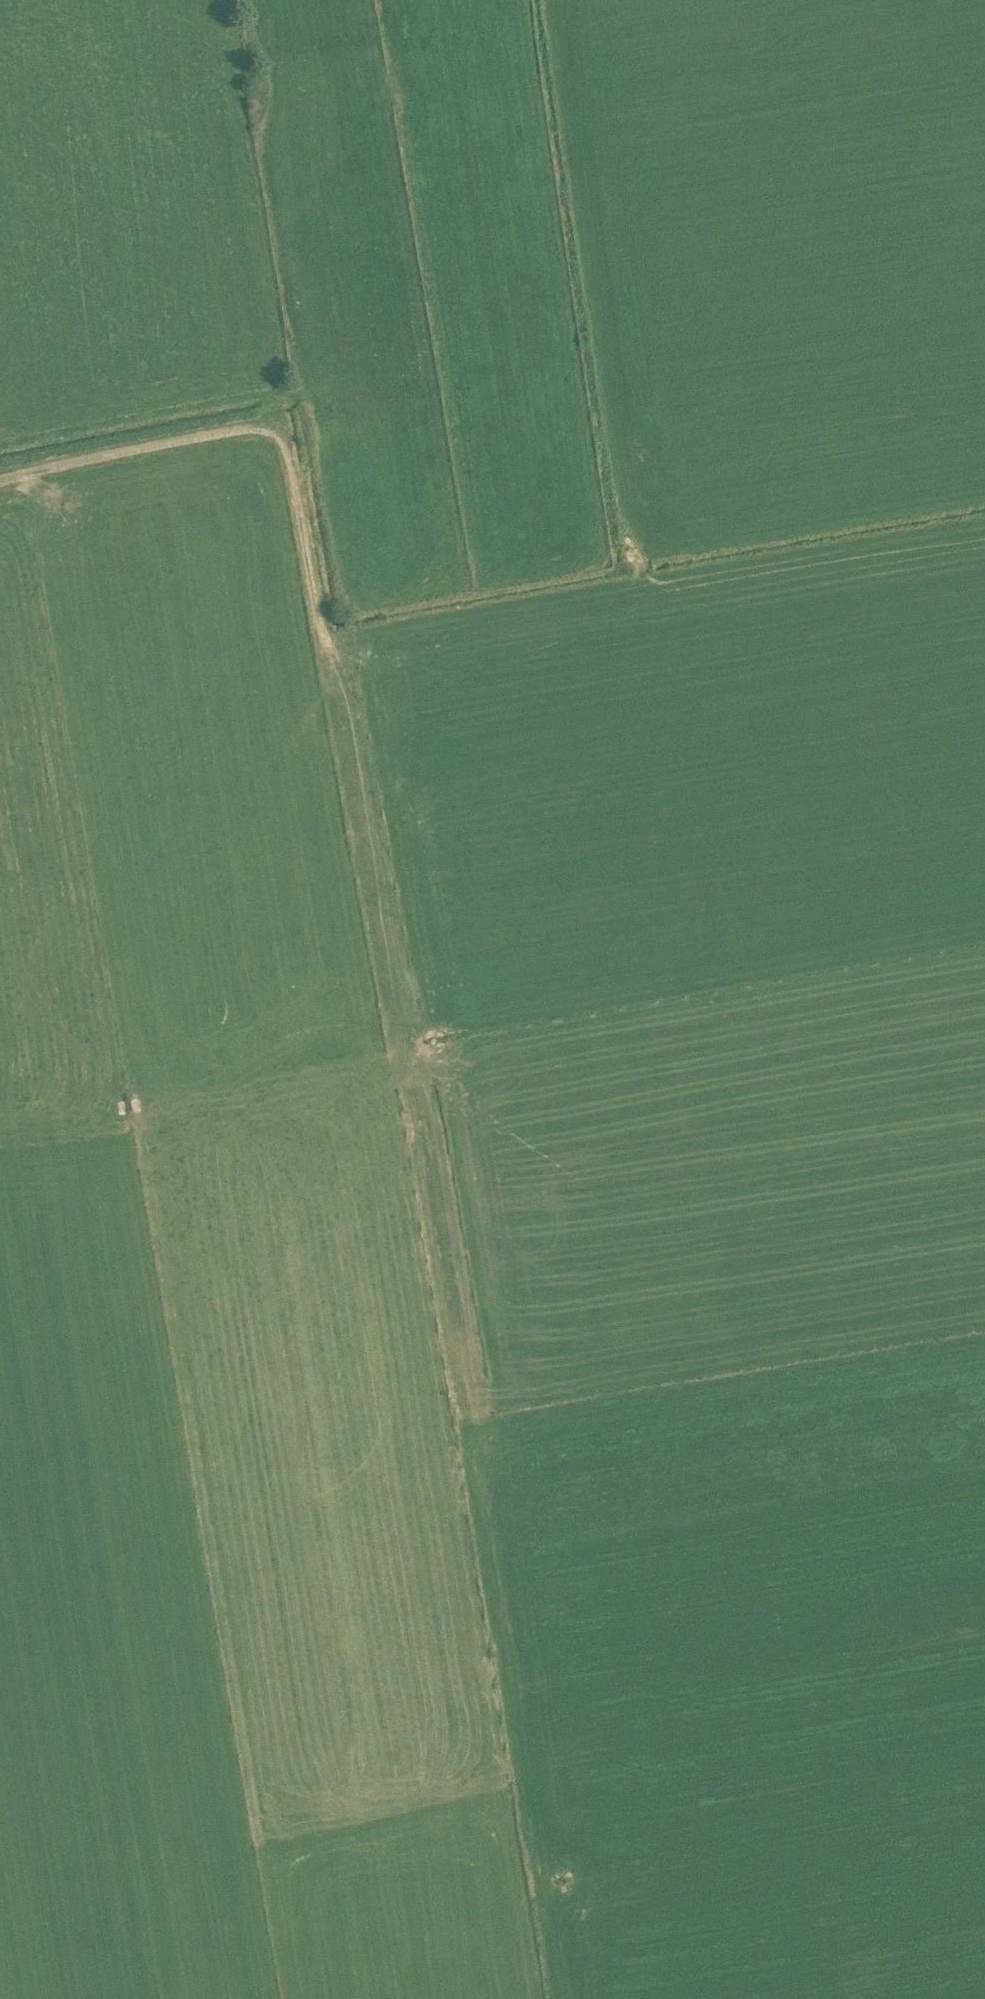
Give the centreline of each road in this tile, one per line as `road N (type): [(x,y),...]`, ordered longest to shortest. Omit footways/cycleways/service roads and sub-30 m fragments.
road 1 (track): [(0,479),(196,439),(274,436),(286,451),(326,659)]

